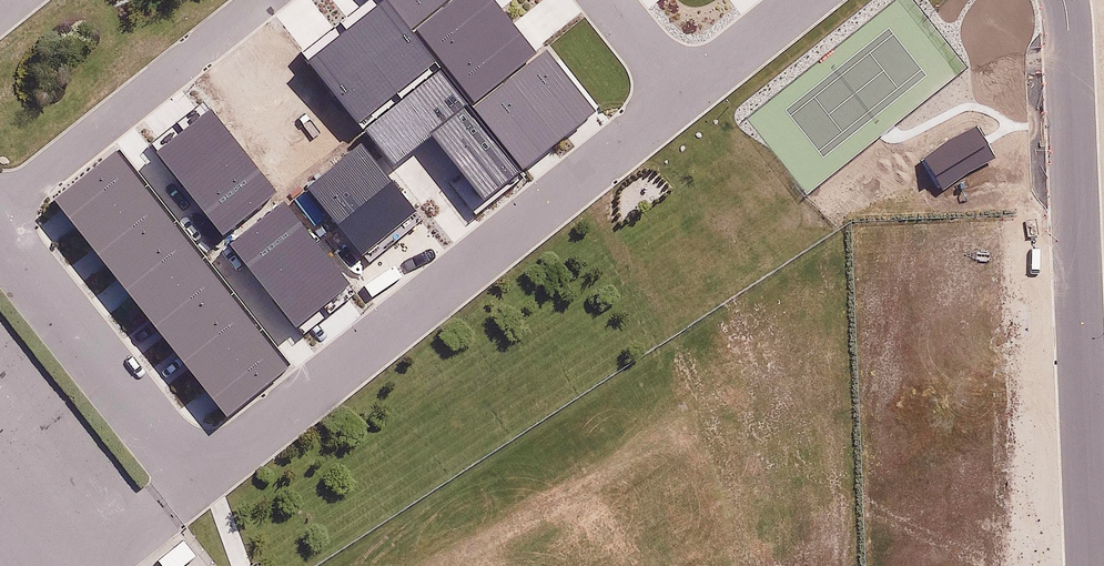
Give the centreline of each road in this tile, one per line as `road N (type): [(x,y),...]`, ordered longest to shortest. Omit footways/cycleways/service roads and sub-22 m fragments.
road 1 (residential): [(685,96),(199,470),(0,220)]
road 2 (residential): [(1091,565),(1064,0)]
road 3 (residential): [(0,209),(265,0)]
road 4 (residential): [(805,0),(685,96)]
road 5 (residential): [(685,96),(606,0)]

